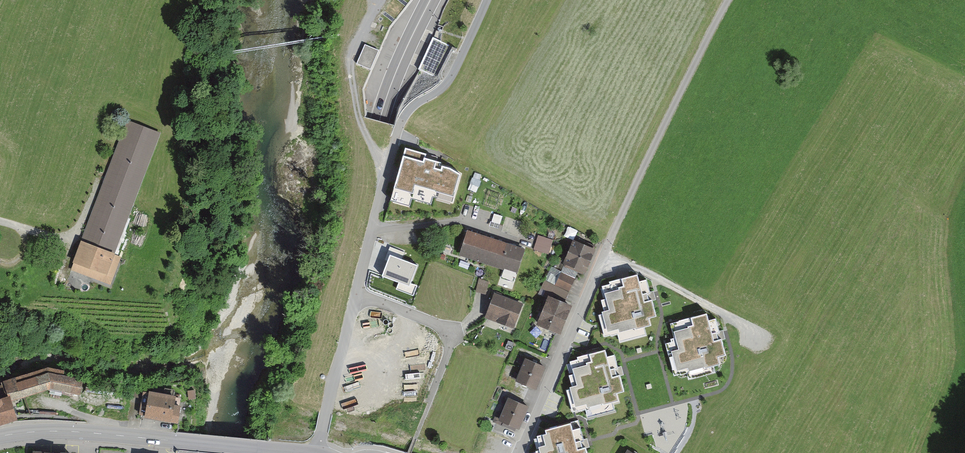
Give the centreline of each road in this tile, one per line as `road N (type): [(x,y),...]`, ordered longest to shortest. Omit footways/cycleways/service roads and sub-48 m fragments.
road 1 (residential): [(518,452),(627,202),(728,0)]
road 2 (trunk): [(431,0),(386,101),(367,192),(359,281),(360,452)]
road 3 (unclassified): [(357,295),(400,124),(448,83),(488,0)]
road 4 (secondary): [(0,437),(79,432),(279,450)]
road 5 (residential): [(357,295),(447,331),(450,349),(430,400)]
road 6 (unclassified): [(315,452),(357,295)]

